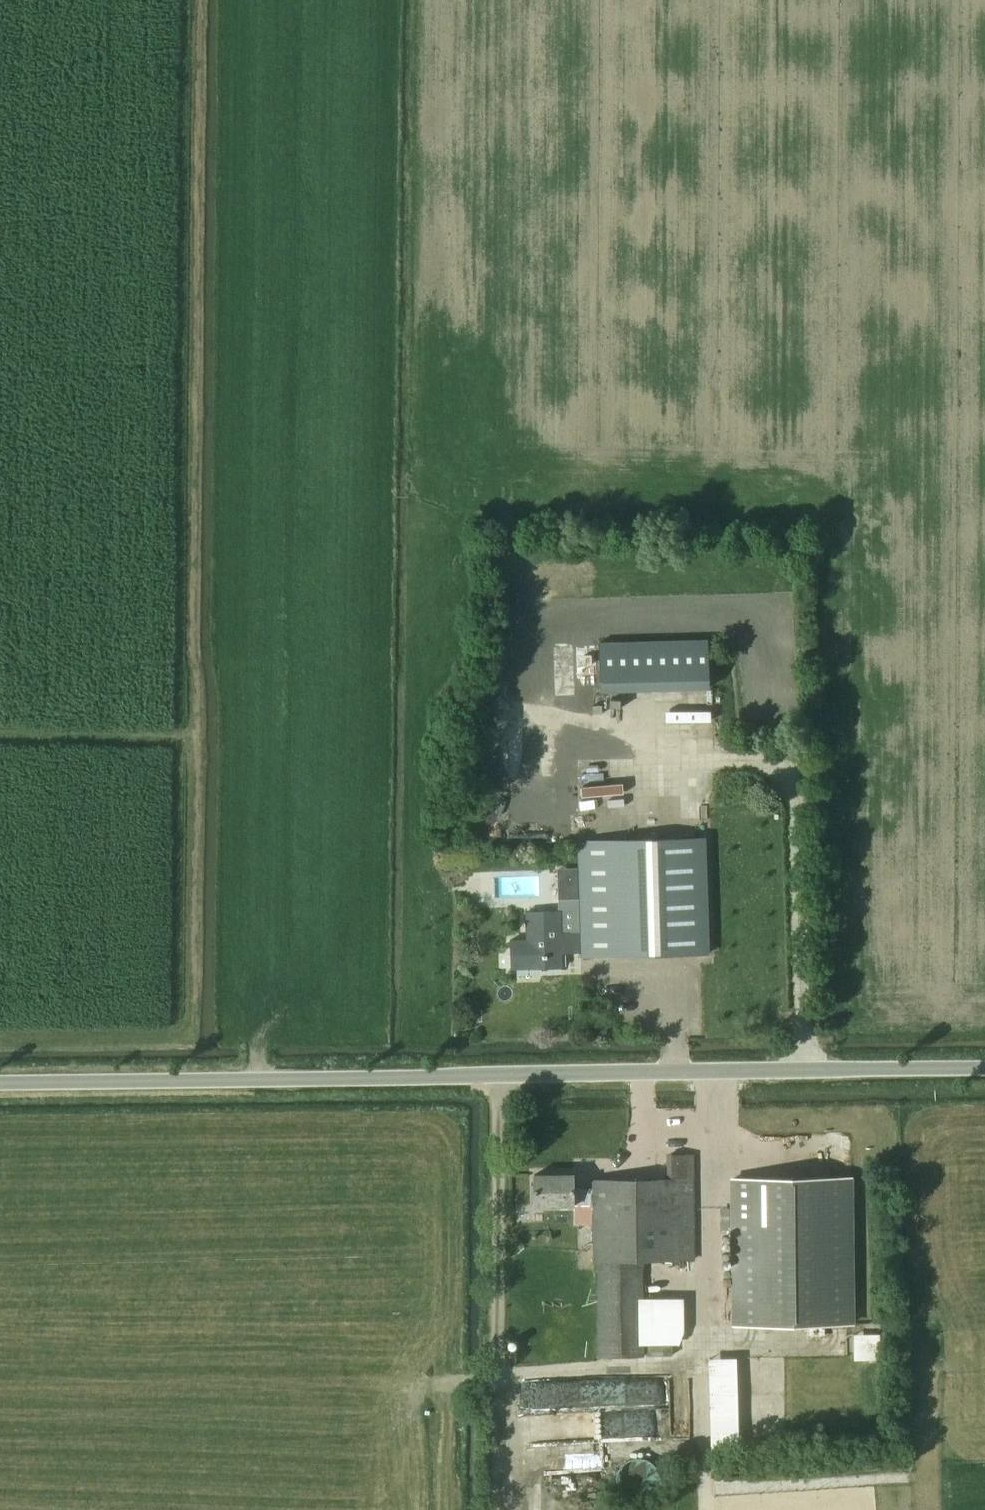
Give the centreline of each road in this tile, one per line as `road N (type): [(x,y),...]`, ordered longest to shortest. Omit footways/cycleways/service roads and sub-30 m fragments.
road 1 (unclassified): [(984,1071),(0,1083)]

